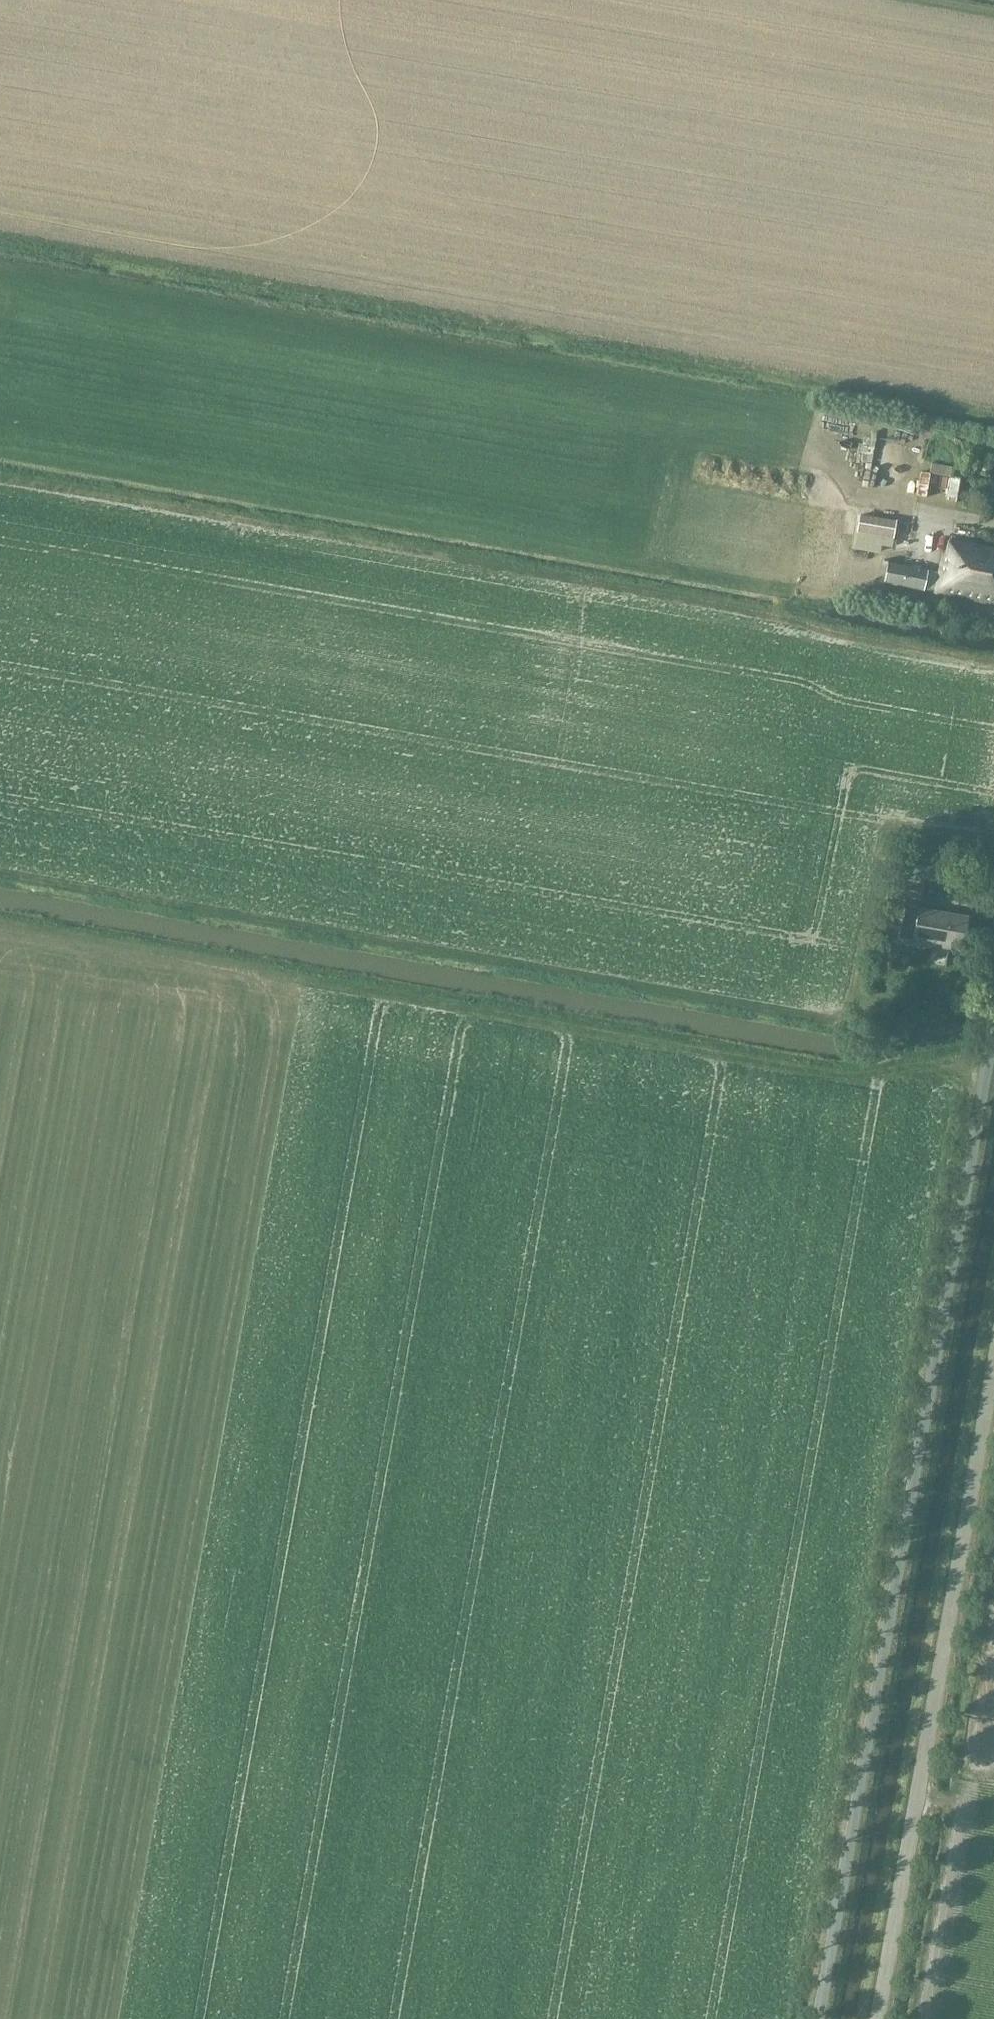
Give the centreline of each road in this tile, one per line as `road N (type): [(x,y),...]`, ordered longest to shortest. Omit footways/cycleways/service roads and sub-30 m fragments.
road 1 (unclassified): [(993,1040),(815,2018)]
road 2 (unclassified): [(874,2018),(993,1338)]

